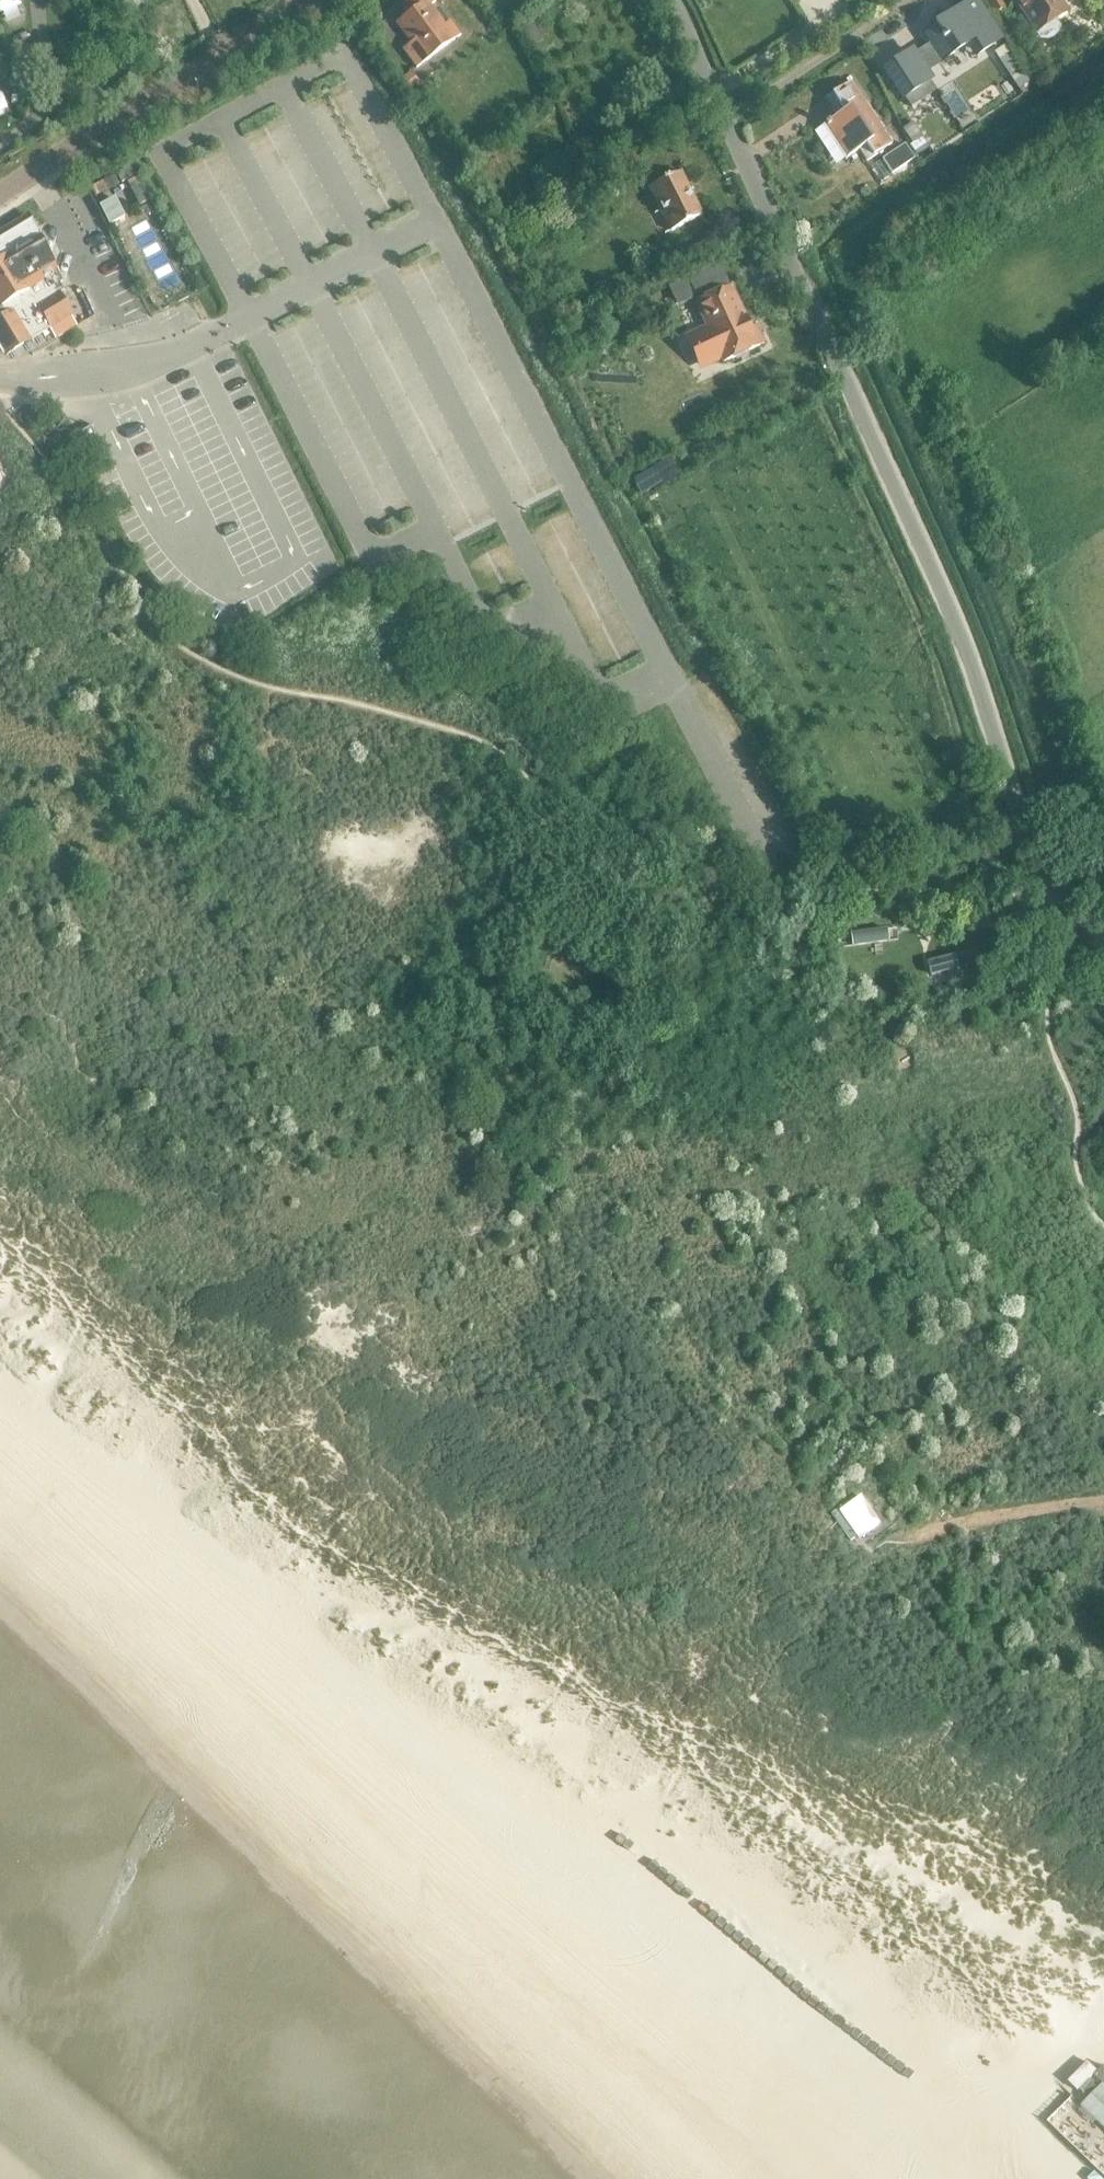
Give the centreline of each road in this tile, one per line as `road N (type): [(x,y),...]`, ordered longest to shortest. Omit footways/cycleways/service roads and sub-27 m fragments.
road 1 (unclassified): [(1103,946),(1056,884),(1023,819),(951,618),(788,255)]
road 2 (unclassified): [(0,198),(306,0)]
road 3 (residential): [(788,255),(668,0)]

